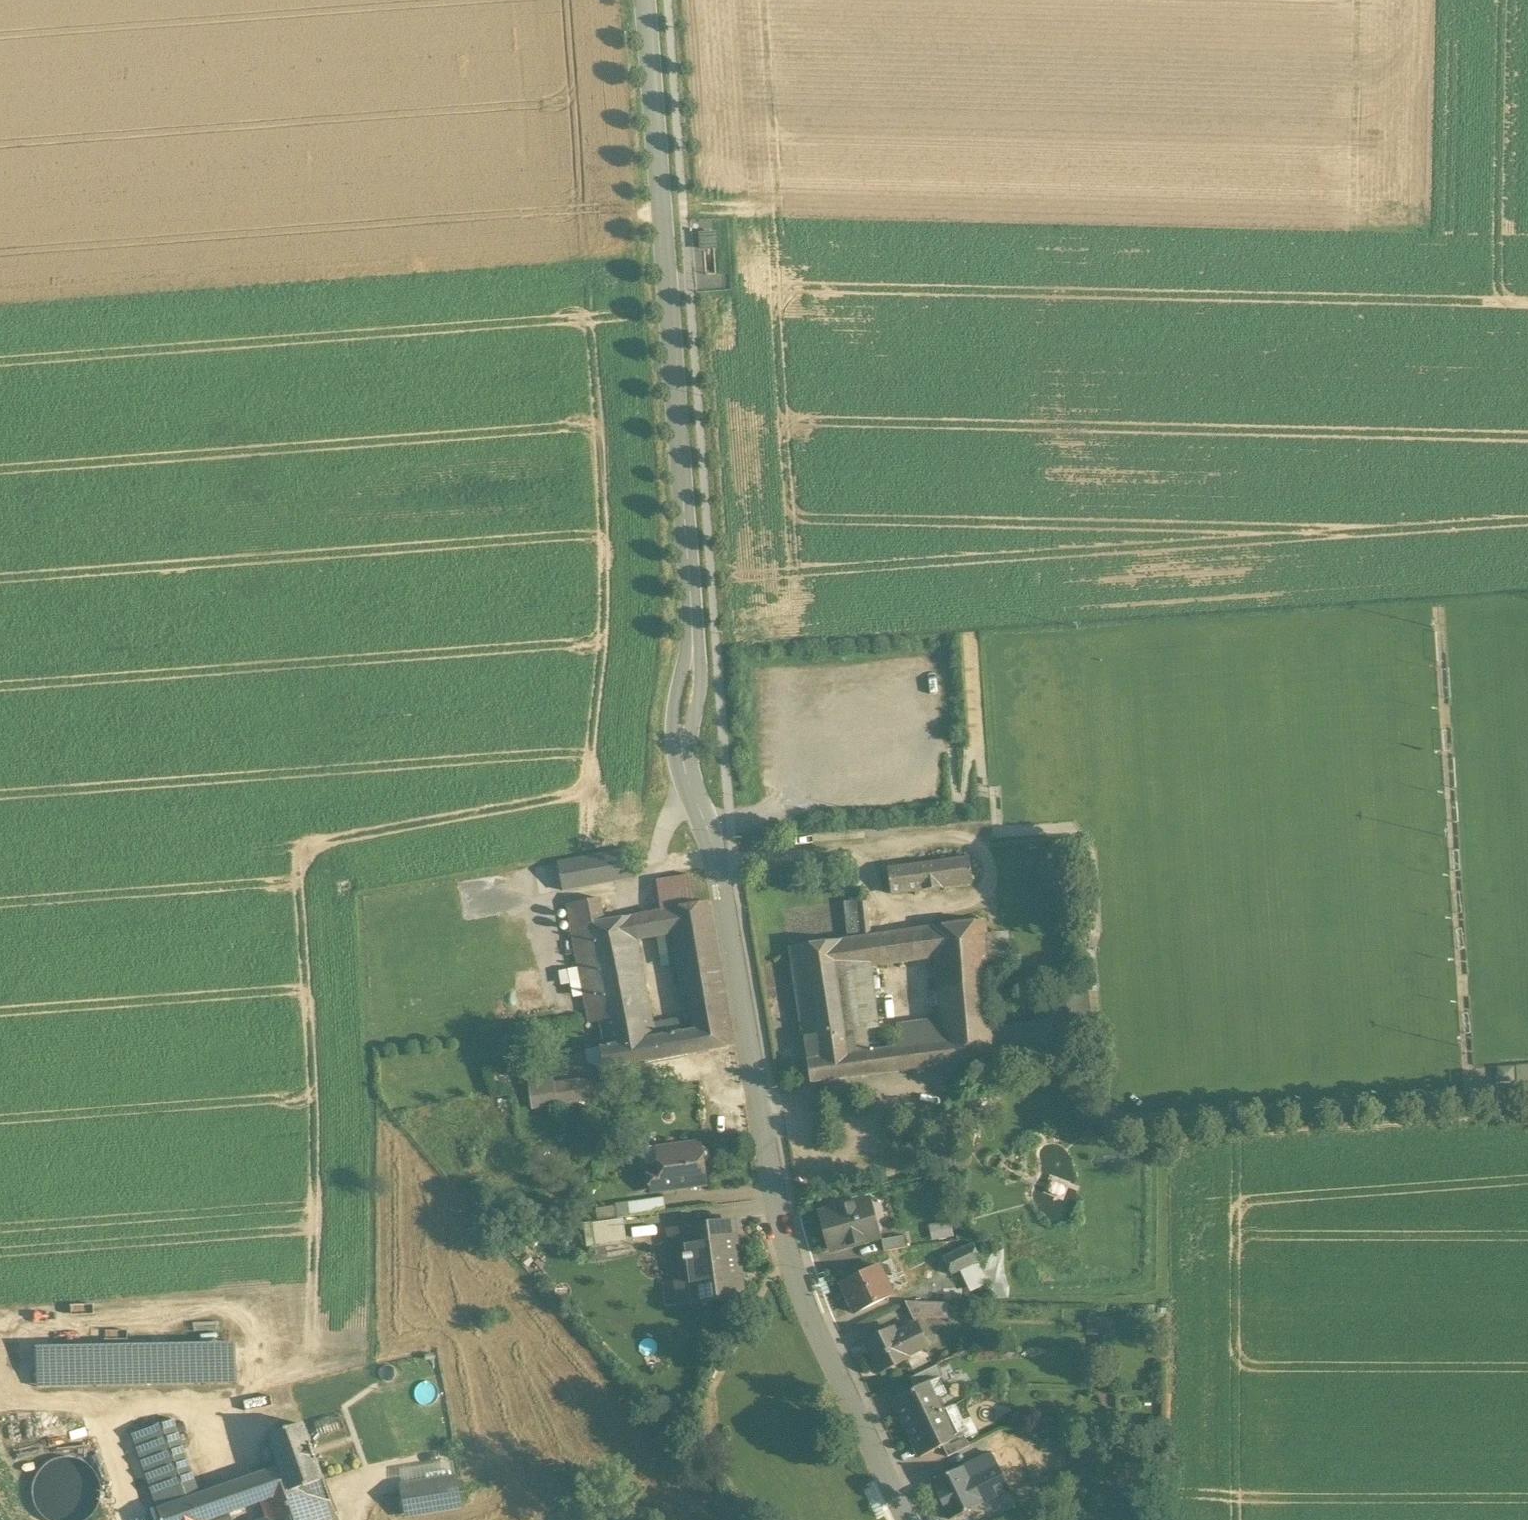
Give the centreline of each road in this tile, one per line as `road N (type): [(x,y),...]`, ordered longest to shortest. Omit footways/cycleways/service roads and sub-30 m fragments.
road 1 (unclassified): [(691,607),(646,0)]
road 2 (unclassified): [(817,1330),(777,1202),(716,862),(694,789)]
road 3 (residential): [(906,1519),(817,1330)]
road 4 (unclassified): [(691,607),(673,726),(674,753),(694,789)]
road 5 (unclassified): [(694,789),(690,730),(701,680),(691,607)]

